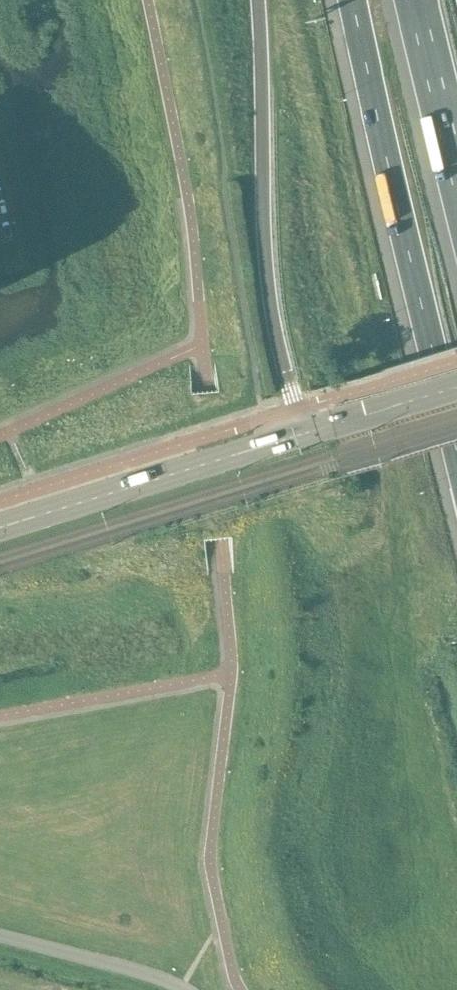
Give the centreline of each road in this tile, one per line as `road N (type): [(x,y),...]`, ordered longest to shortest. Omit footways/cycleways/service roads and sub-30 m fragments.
road 1 (secondary): [(0,525),(456,385)]
road 2 (motorway): [(354,0),(456,455)]
road 3 (unclassified): [(185,989),(0,936)]
road 4 (motorway): [(415,0),(456,173)]

